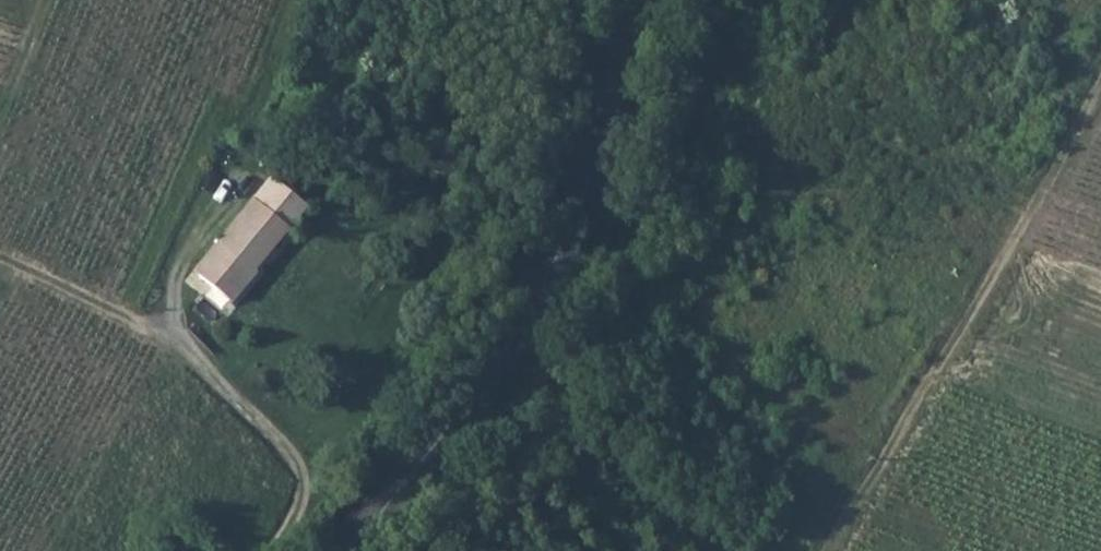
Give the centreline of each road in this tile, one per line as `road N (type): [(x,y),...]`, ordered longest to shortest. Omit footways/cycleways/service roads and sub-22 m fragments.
road 1 (tertiary): [(650,0),(601,161),(537,297),(475,394),(352,550)]
road 2 (track): [(1100,95),(828,550)]
road 3 (track): [(0,263),(164,342),(253,414),(301,488),(266,550)]

